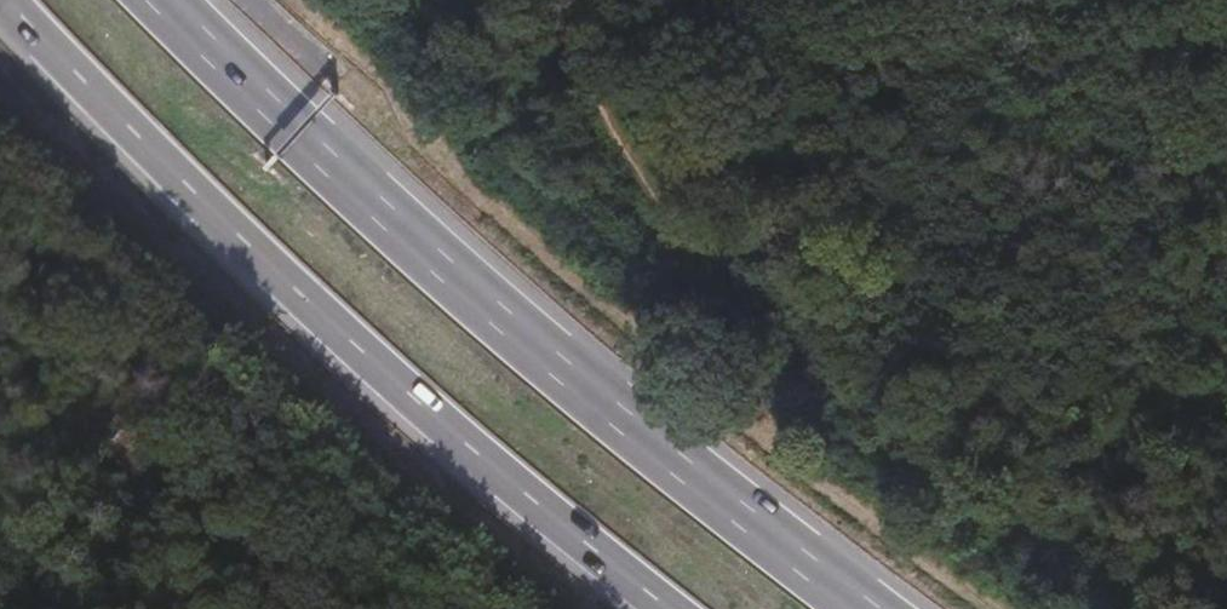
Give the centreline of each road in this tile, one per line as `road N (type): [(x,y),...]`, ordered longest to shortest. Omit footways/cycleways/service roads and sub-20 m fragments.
road 1 (trunk): [(859,608),(625,422),(382,211),(162,0)]
road 2 (trunk): [(0,4),(299,307),(662,608)]
road 3 (track): [(316,0),(477,165),(748,416)]
road 4 (track): [(1007,608),(748,416)]

